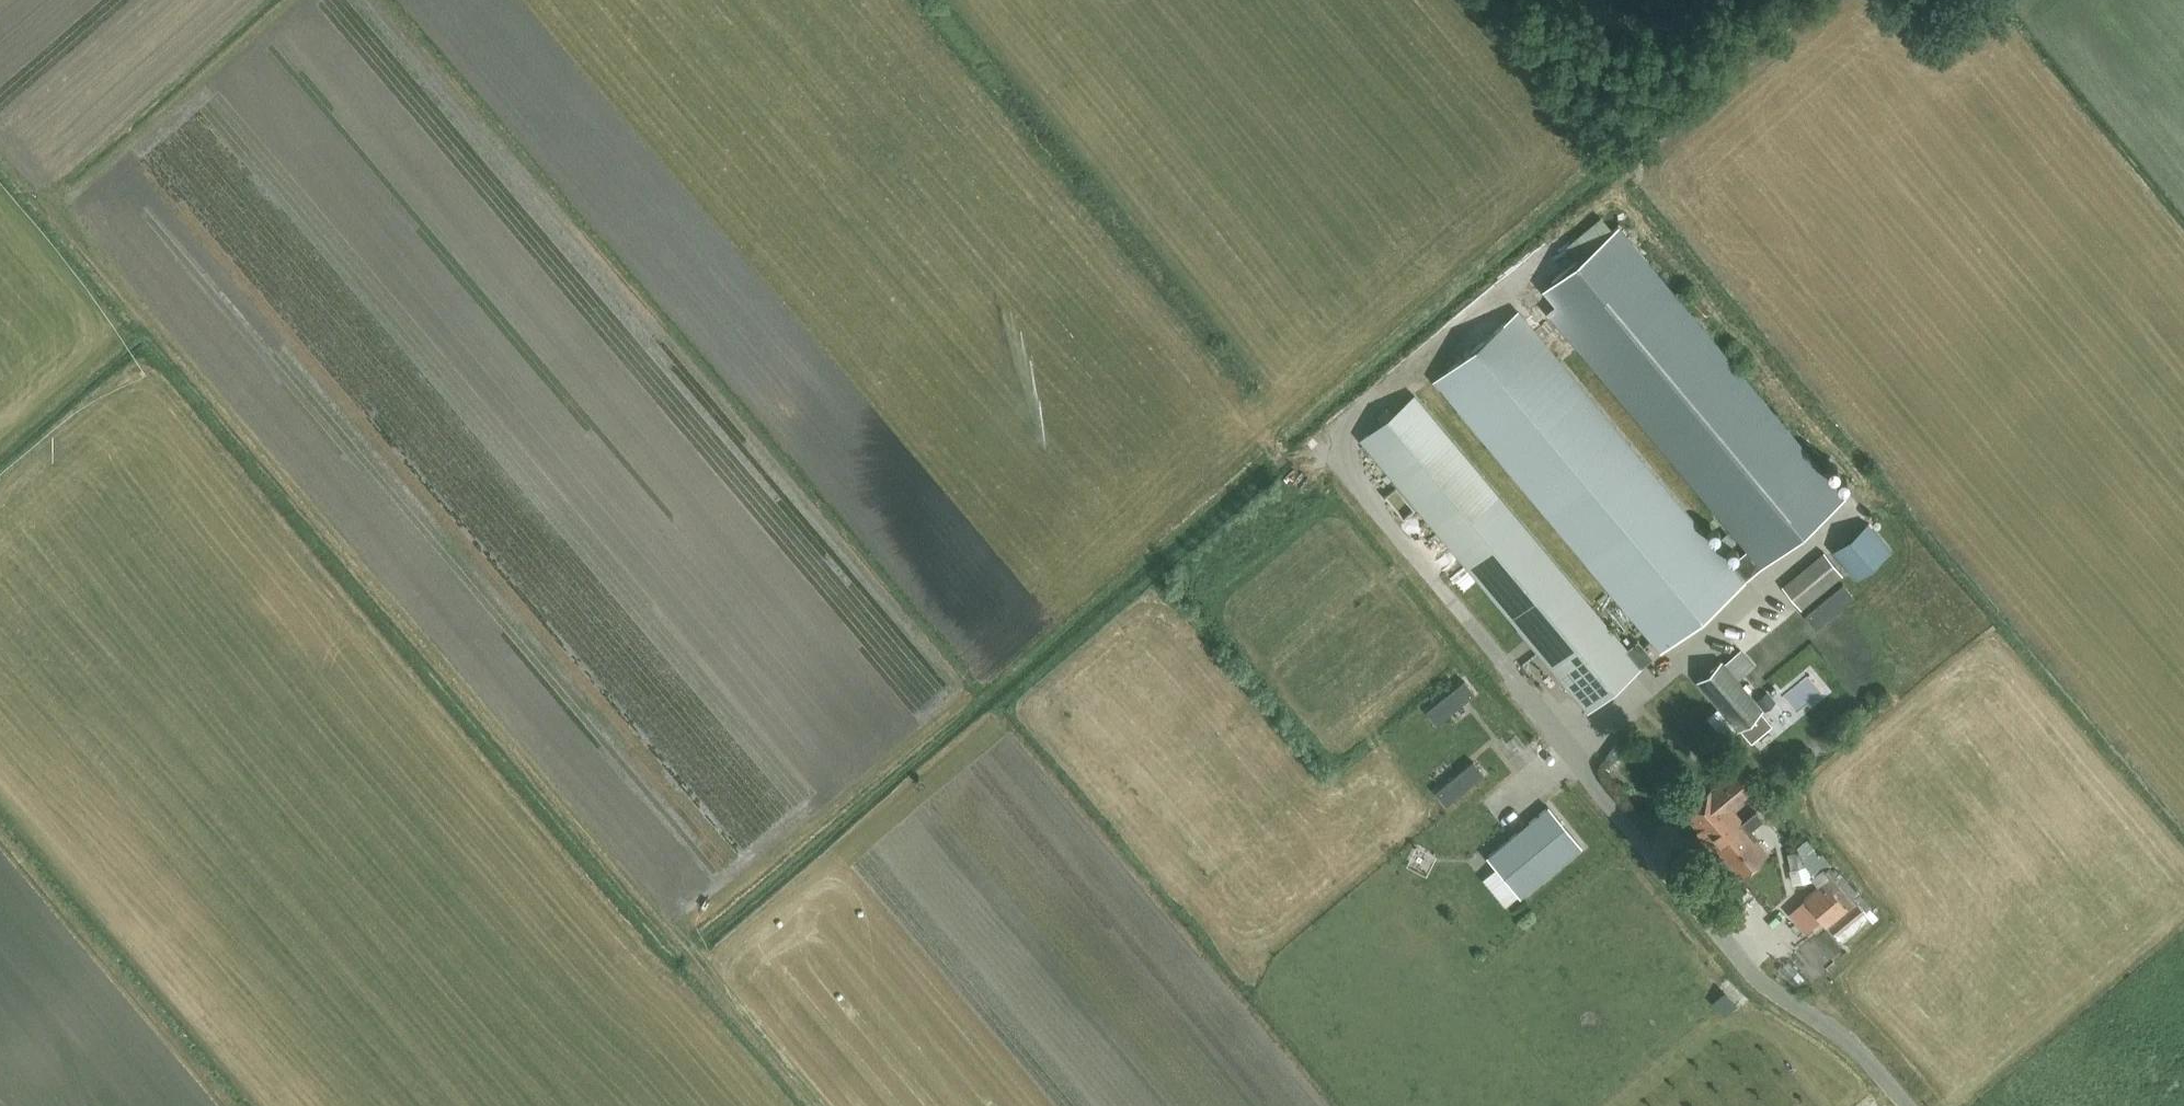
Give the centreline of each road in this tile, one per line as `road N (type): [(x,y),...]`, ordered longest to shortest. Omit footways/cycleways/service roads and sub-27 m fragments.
road 1 (unclassified): [(1907,1105),(1853,1042),(1764,986),(1330,450)]
road 2 (track): [(1700,0),(1657,12),(1580,0)]

